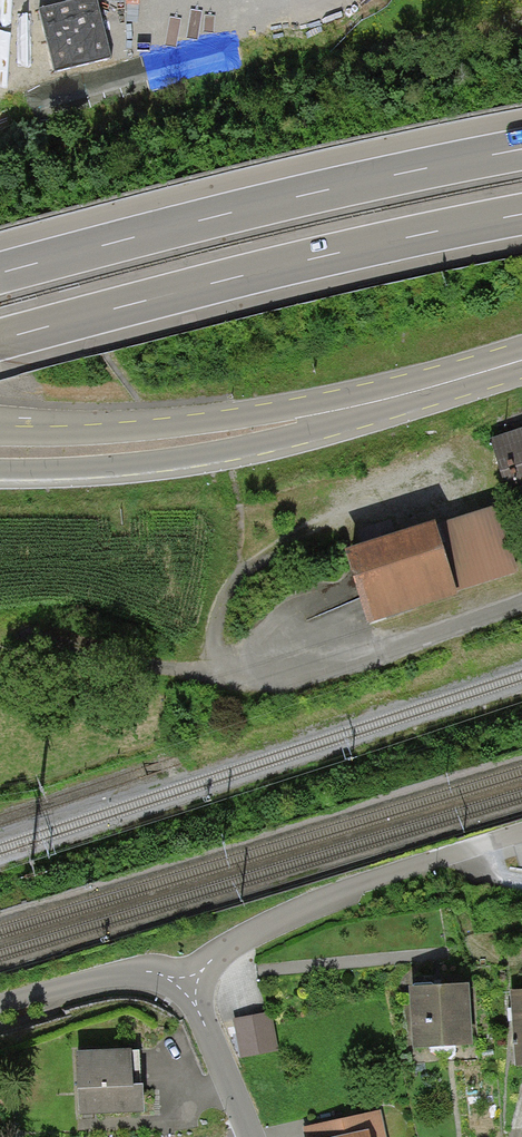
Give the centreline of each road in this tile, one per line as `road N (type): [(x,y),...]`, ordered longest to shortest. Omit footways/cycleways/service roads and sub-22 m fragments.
road 1 (motorway): [(0,340),(306,260),(521,215)]
road 2 (motorway): [(521,149),(0,273)]
road 3 (primary): [(0,471),(130,467),(231,450),(388,399)]
road 4 (primary): [(388,399),(166,426),(0,429)]
road 5 (residential): [(187,984),(216,955),(312,909),(521,835)]
road 6 (residential): [(0,1005),(154,973),(187,984)]
road 7 (residential): [(251,1136),(187,984)]
road 8 (primary): [(388,399),(521,359)]

